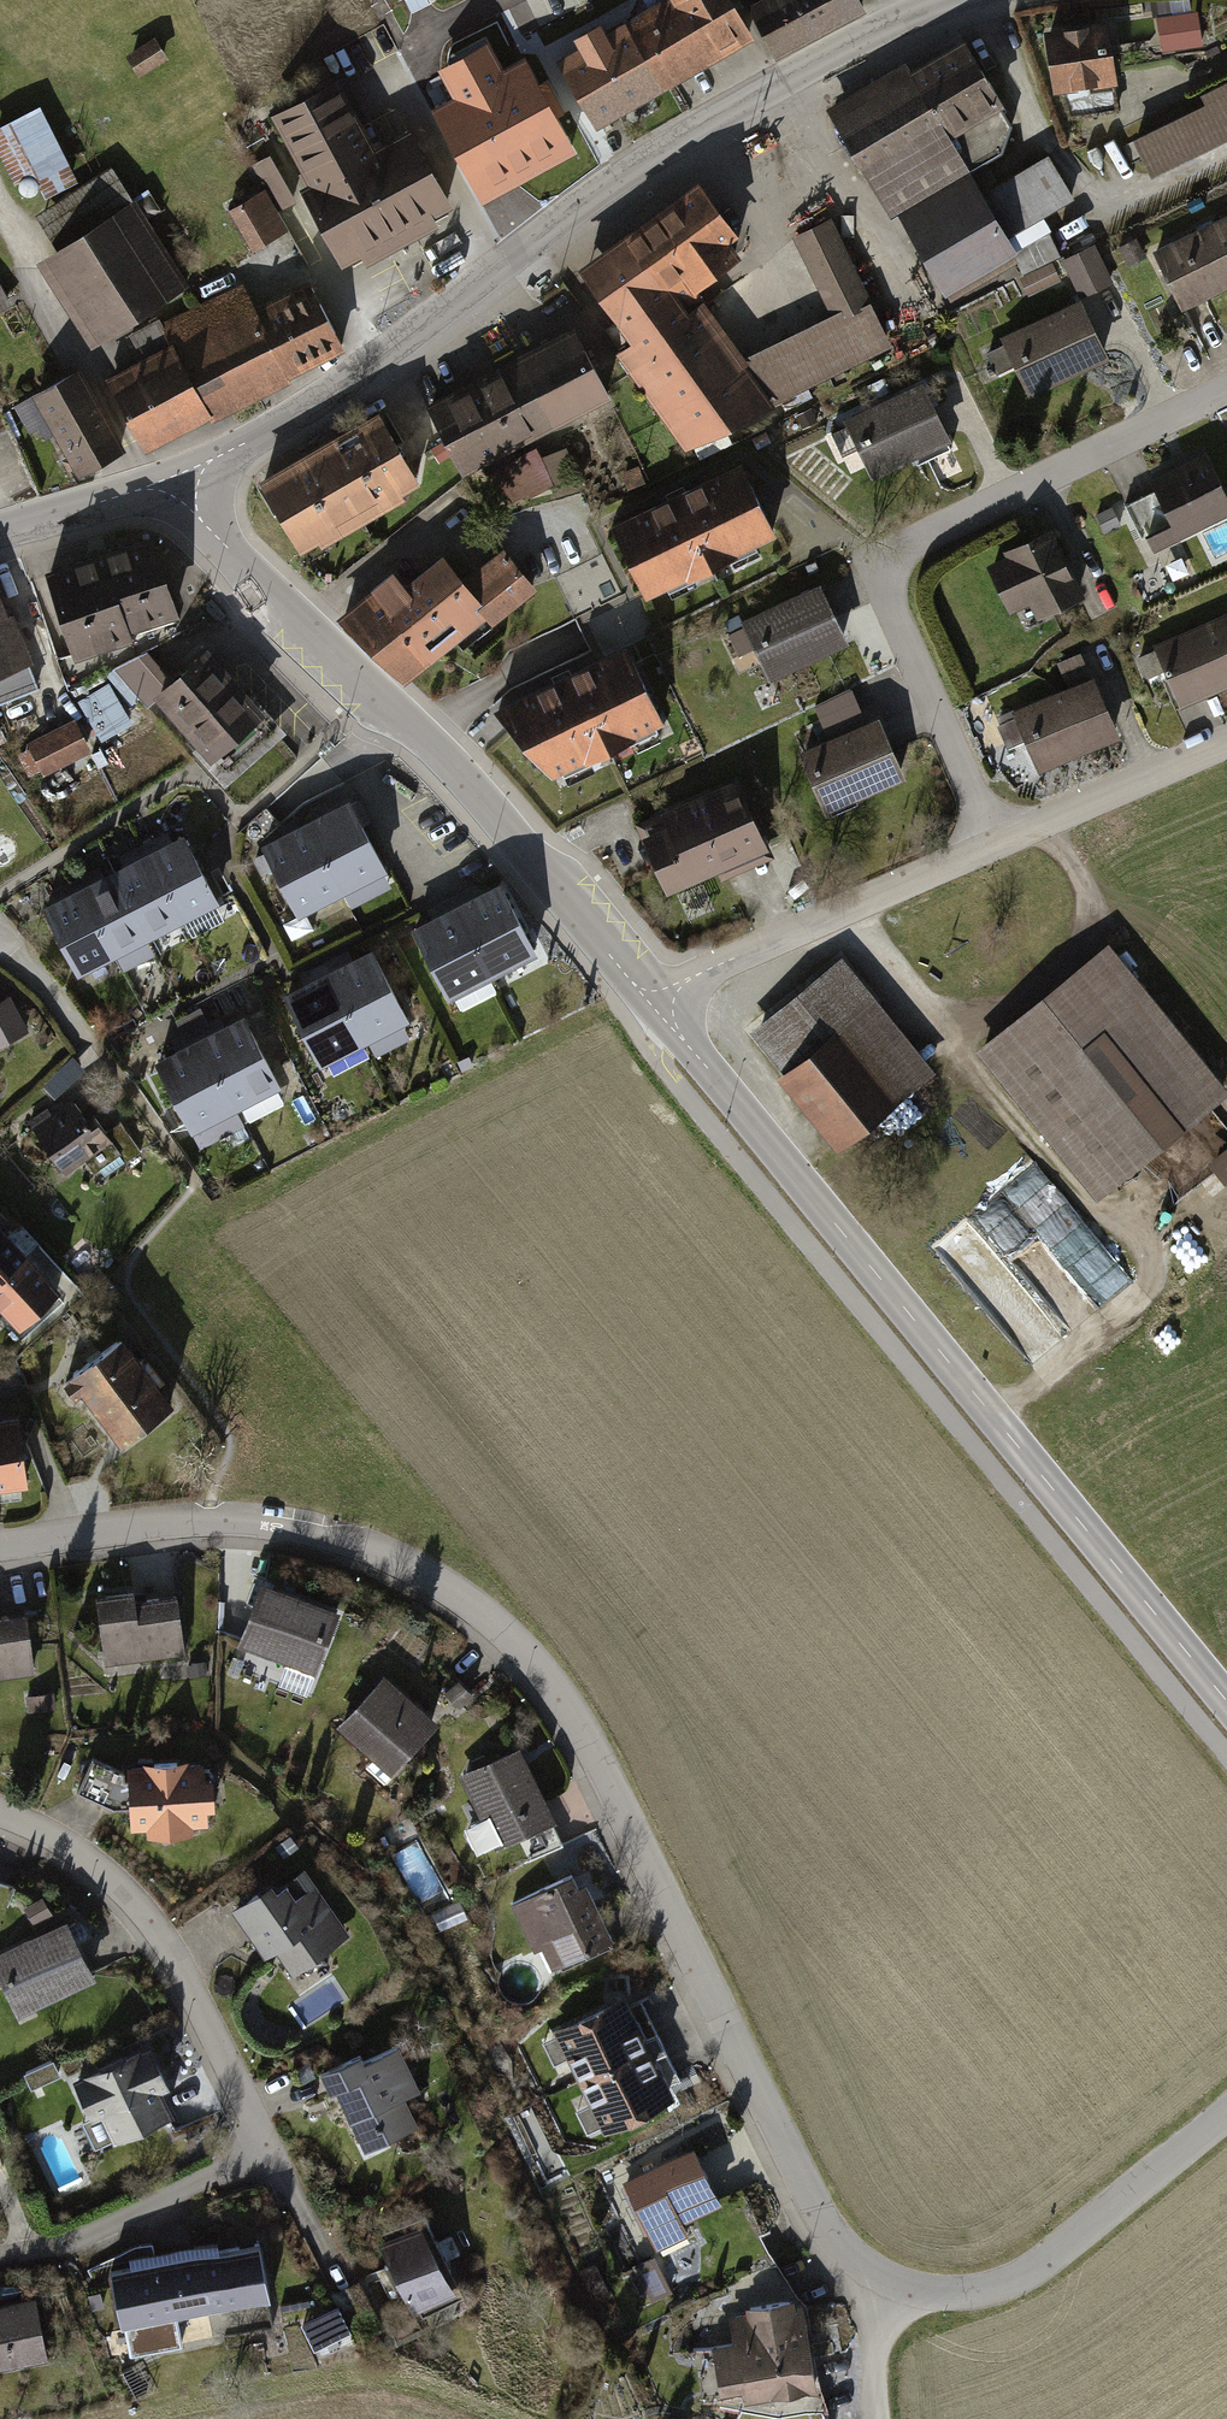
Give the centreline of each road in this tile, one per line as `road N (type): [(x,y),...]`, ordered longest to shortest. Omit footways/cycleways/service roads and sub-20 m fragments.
road 1 (unclassified): [(0,1543),(207,1525),(315,1534),(436,1585),(499,1633),(560,1698),(837,2253),(870,2277),(914,2295),(968,2303),(1030,2275),(1226,2118)]
road 2 (tertiary): [(958,0),(881,28),(693,132),(313,408),(162,483)]
road 3 (tertiary): [(651,1004),(1226,1705)]
road 4 (residential): [(0,1818),(69,1854),(138,1917),(190,2002),(258,2163),(47,2253),(0,2263)]
road 5 (tertiary): [(162,483),(472,784),(651,1004)]
road 6 (residential): [(995,848),(886,600),(885,575),(899,558),(1226,393)]
road 7 (track): [(991,1416),(1143,1287),(1149,1257),(1140,1240),(1071,1197),(921,1017)]
road 8 (residential): [(651,1004),(692,976),(995,848)]
road 9 (residential): [(995,848),(1226,746)]
road 10 (tertiary): [(162,483),(0,530)]
road 11 (track): [(873,2418),(870,2277)]

